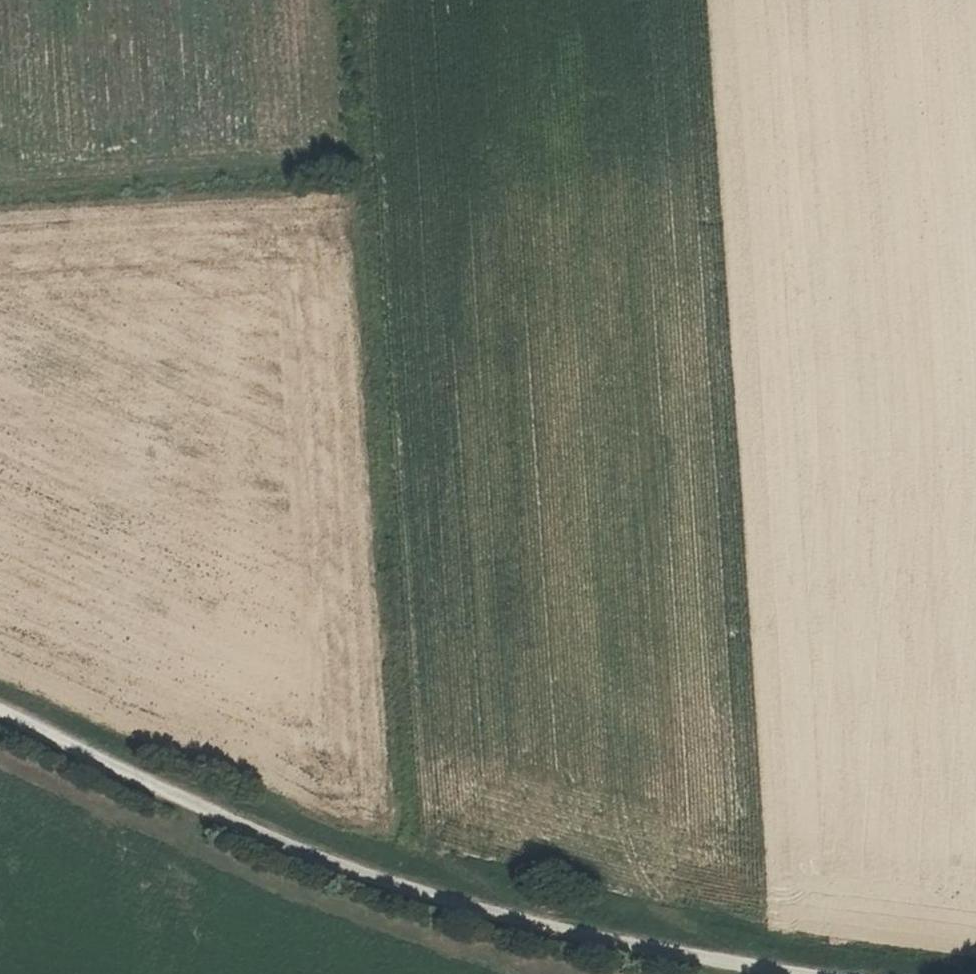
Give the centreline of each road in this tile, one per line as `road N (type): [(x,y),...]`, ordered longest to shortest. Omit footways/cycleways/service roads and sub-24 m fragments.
road 1 (unclassified): [(0,717),(386,887),(554,940),(766,973)]

